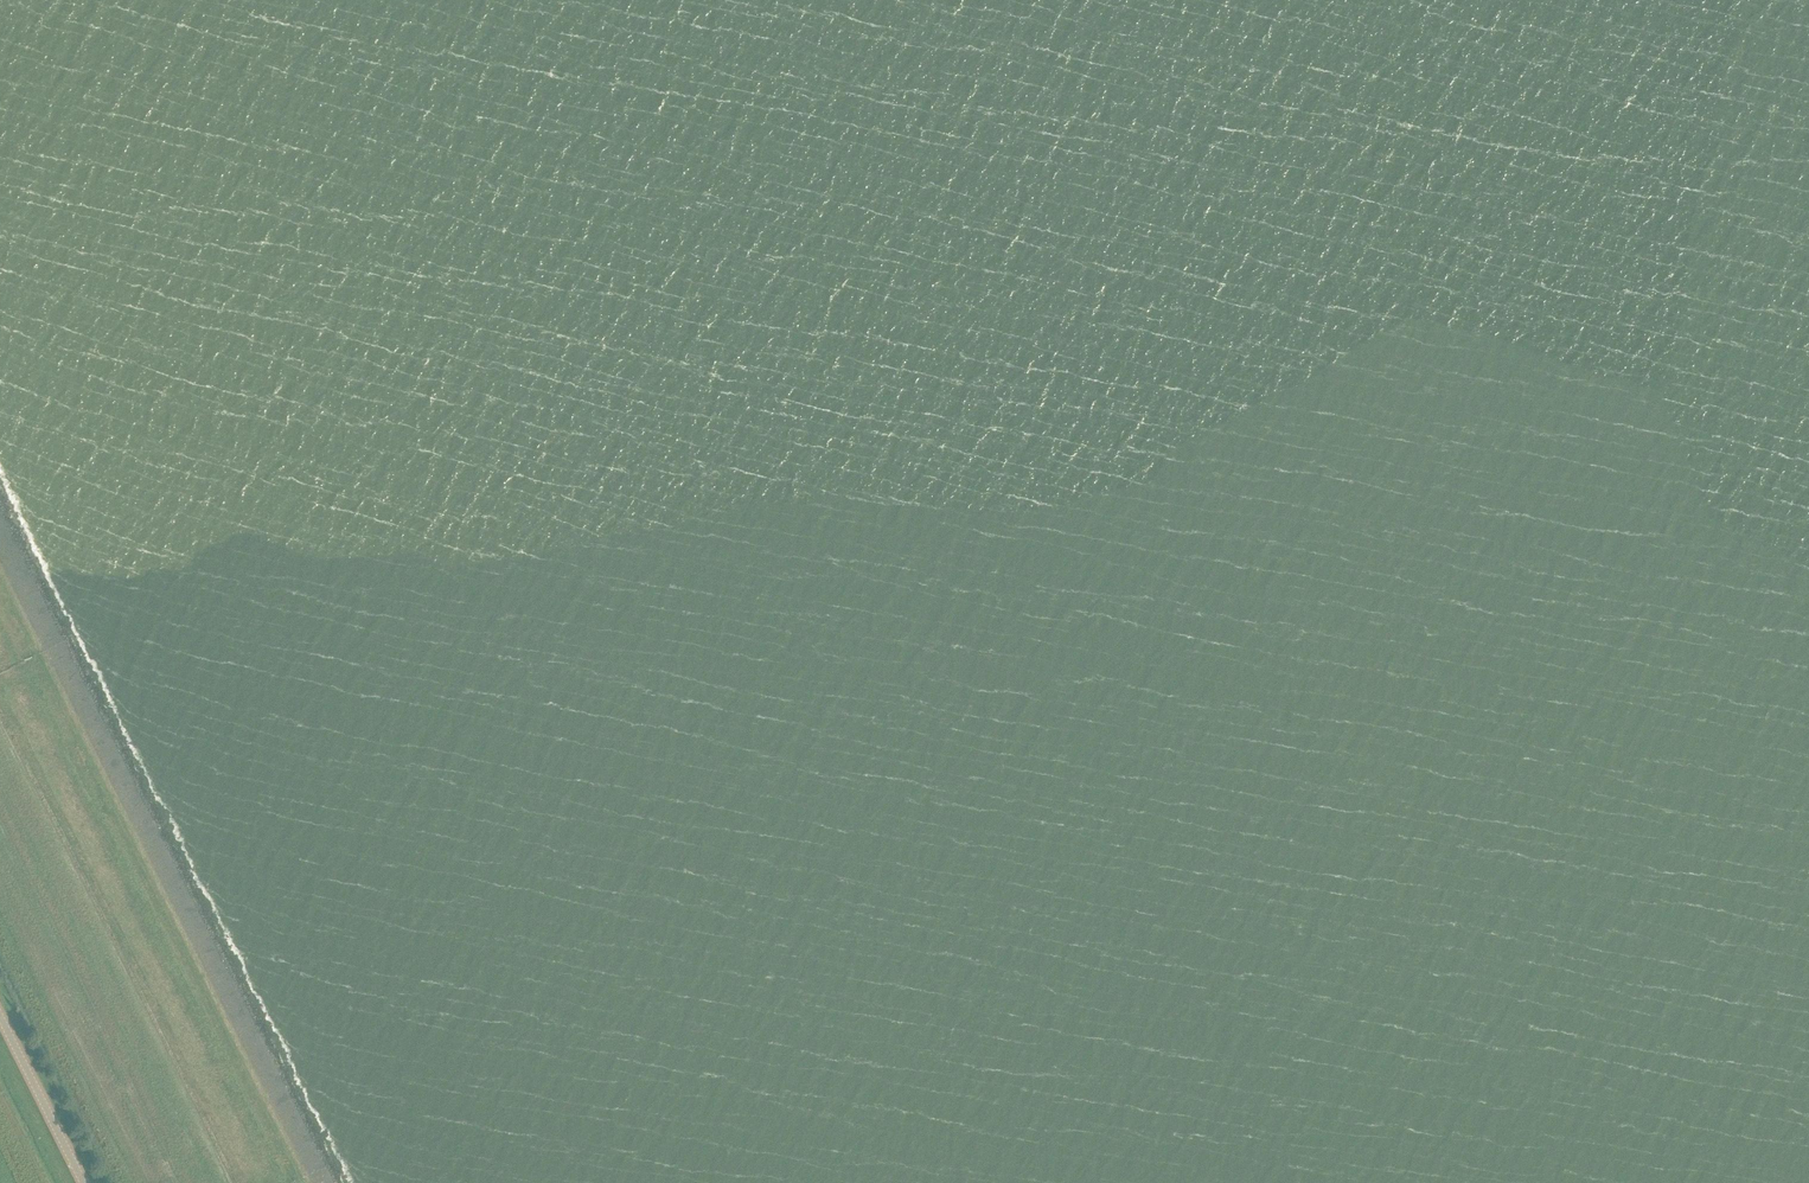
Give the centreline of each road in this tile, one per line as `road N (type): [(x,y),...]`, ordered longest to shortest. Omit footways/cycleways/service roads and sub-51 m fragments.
road 1 (tertiary): [(84,1182),(0,1016)]

